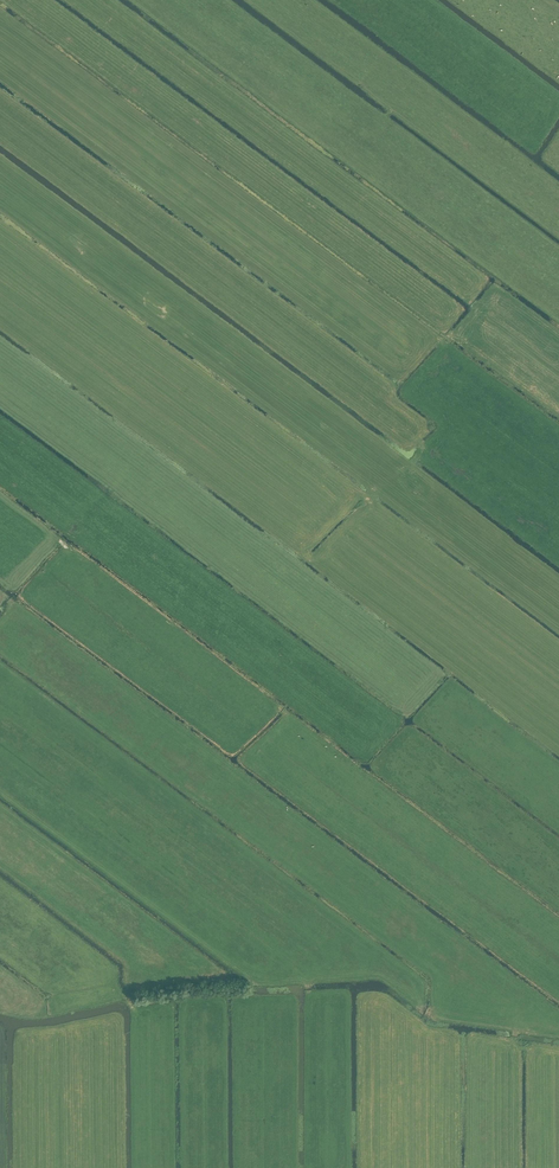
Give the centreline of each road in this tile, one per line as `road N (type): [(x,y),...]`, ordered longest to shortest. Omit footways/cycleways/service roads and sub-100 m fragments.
road 1 (track): [(310,1167),(310,983),(249,936)]
road 2 (track): [(261,986),(383,975),(422,1007)]

